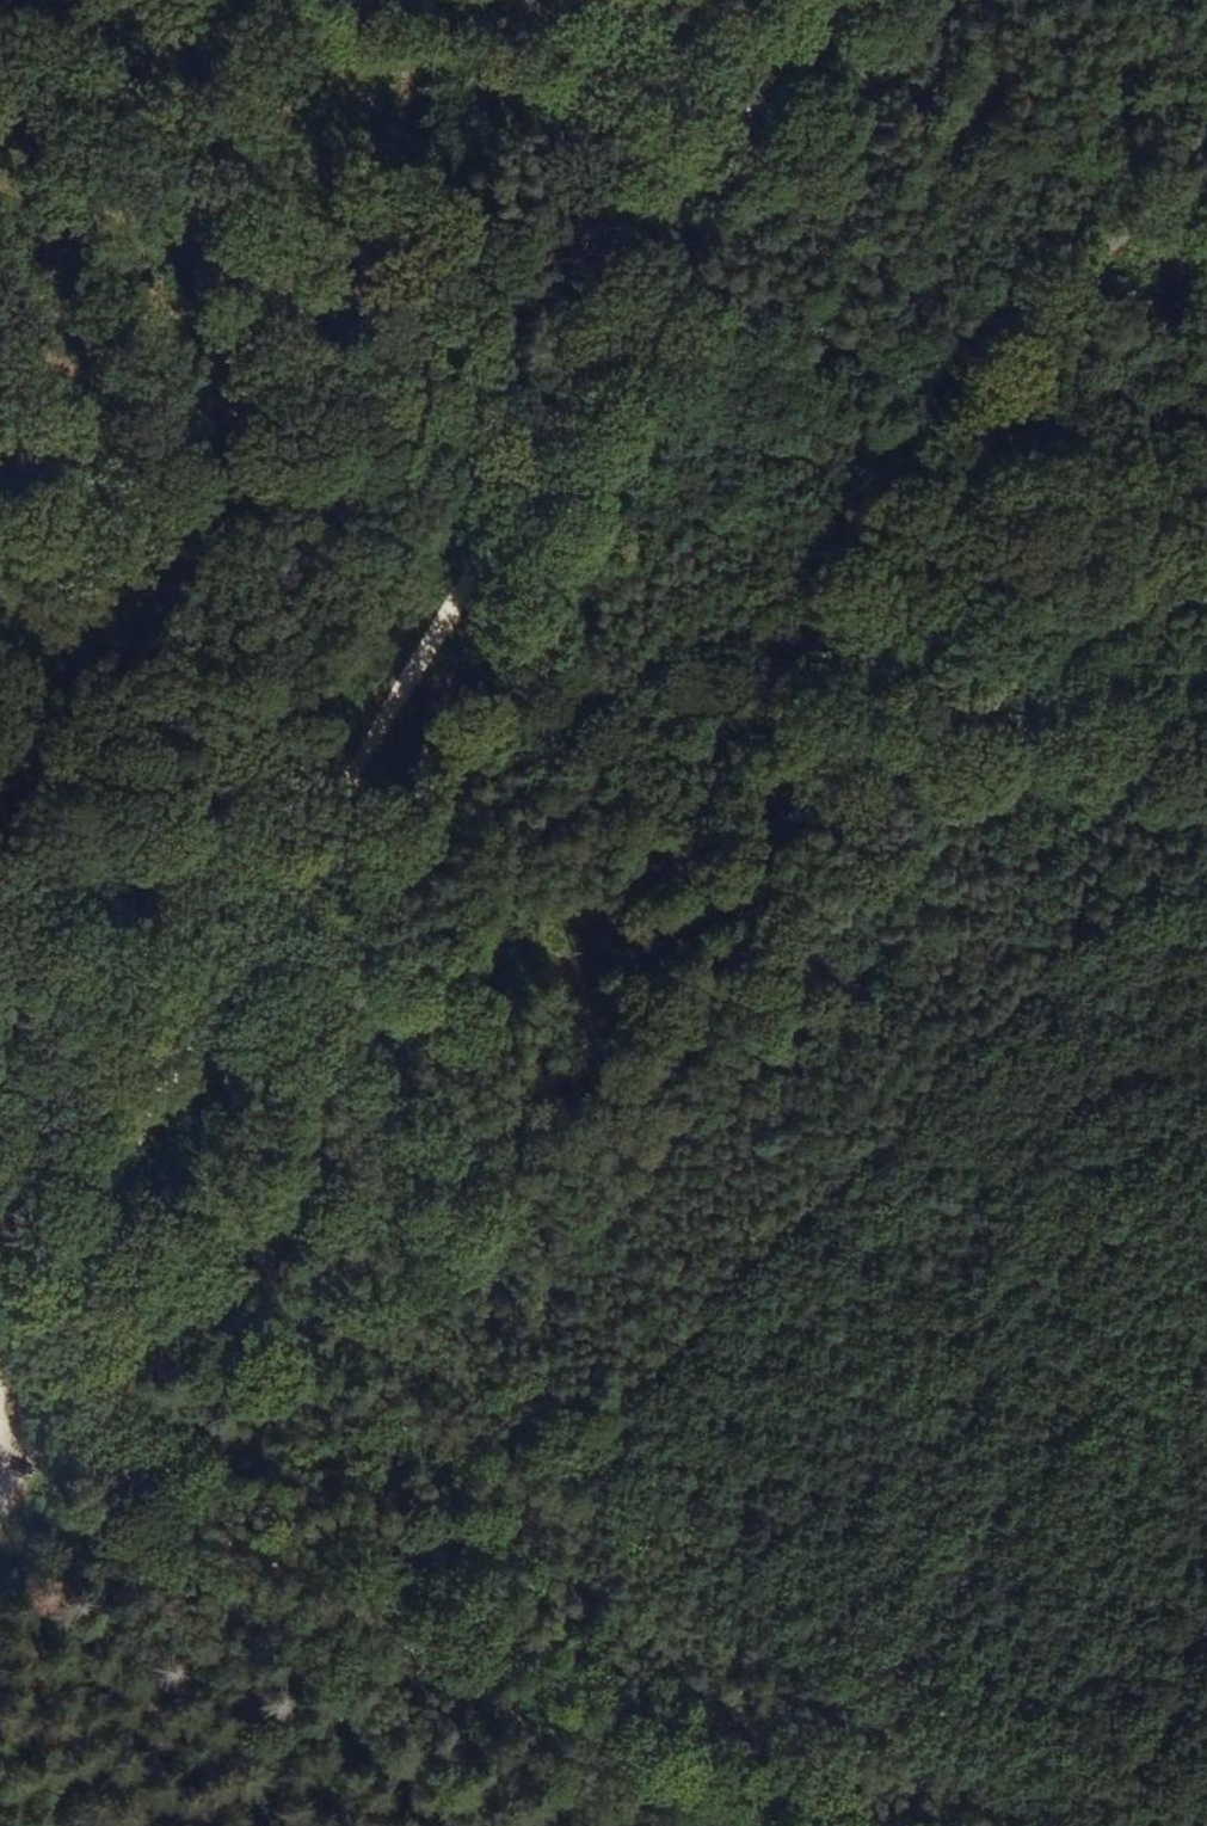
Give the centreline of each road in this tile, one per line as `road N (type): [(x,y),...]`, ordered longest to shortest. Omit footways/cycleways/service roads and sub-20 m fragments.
road 1 (track): [(821,0),(0,1390)]
road 2 (track): [(4,1382),(131,1439),(742,1825)]

